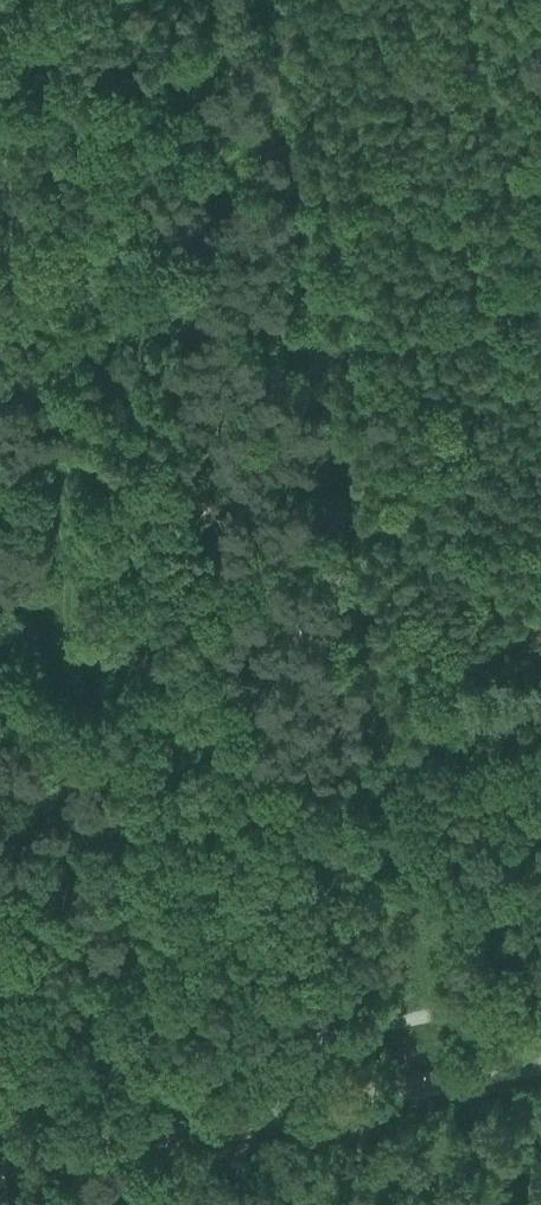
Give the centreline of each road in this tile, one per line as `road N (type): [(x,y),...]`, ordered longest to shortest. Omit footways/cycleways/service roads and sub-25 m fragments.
road 1 (track): [(540,987),(388,1028),(0,1100)]

